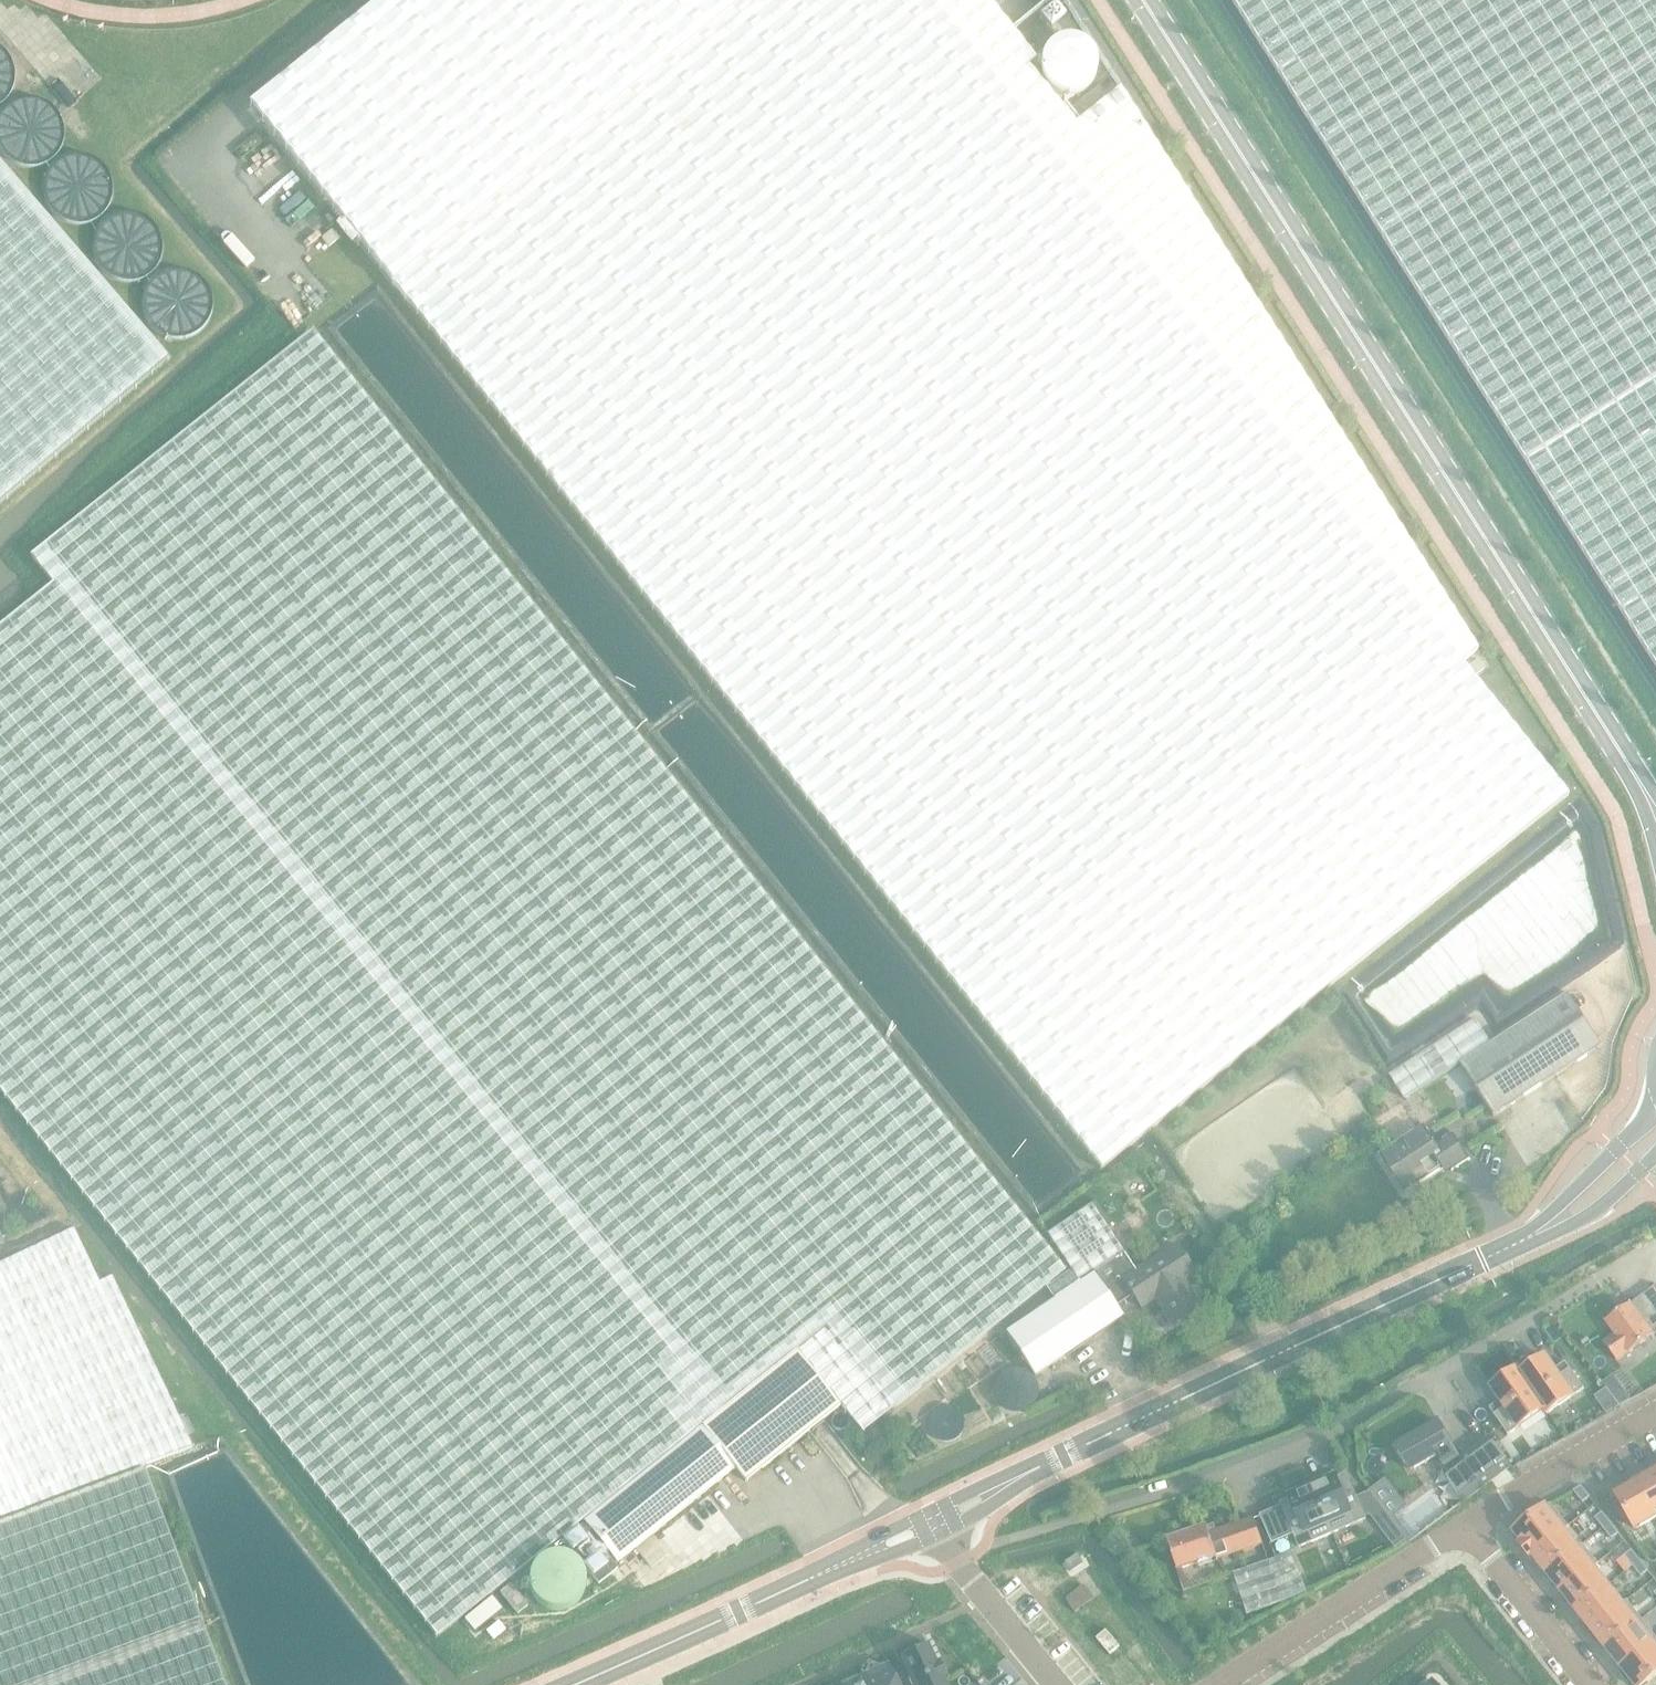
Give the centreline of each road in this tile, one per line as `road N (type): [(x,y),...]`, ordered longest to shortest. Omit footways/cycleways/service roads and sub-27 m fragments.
road 1 (secondary): [(1142,0),(1631,773)]
road 2 (residential): [(1655,1247),(1284,1457),(957,1554)]
road 3 (tertiary): [(1535,1234),(1009,1483)]
road 4 (residential): [(1469,1524),(1214,1684)]
road 5 (tertiary): [(850,1560),(577,1684)]
road 6 (residential): [(1469,1524),(1655,1417)]
road 7 (residential): [(1469,1524),(1591,1684)]
road 8 (tertiary): [(1655,1106),(1535,1234)]
road 9 (residential): [(957,1554),(1057,1684)]
road 10 (tertiary): [(1535,1234),(1606,1204),(1655,1159)]

